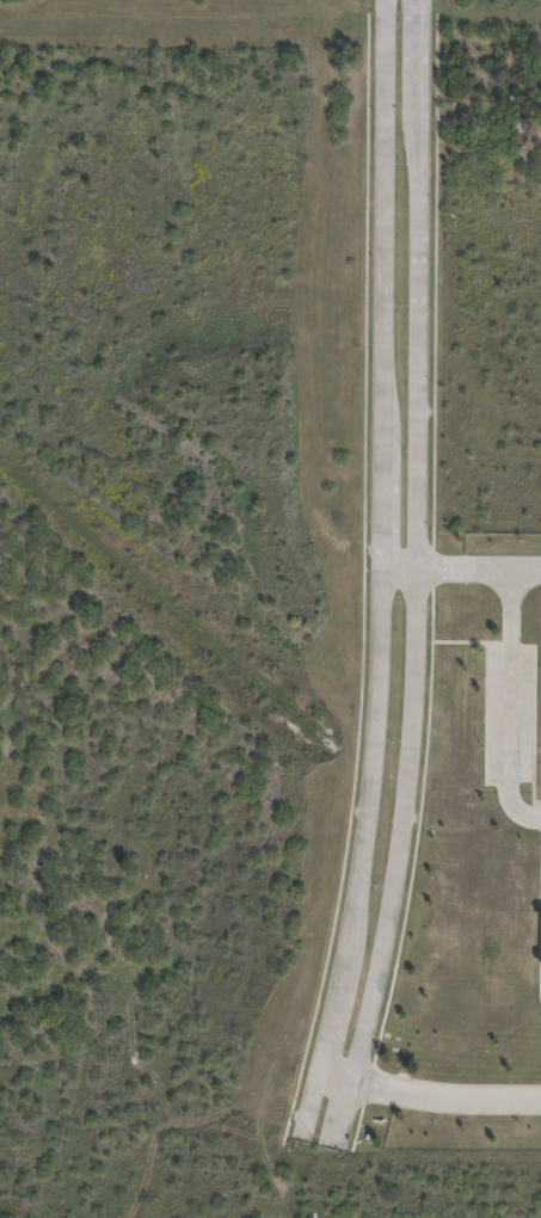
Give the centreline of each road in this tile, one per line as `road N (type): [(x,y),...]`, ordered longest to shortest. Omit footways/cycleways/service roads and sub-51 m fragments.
road 1 (residential): [(355,1075),(395,880),(411,757),(418,0)]
road 2 (residential): [(380,0),(382,566),(374,753),(319,1066)]
road 3 (track): [(361,857),(320,916),(265,1053),(253,1139),(284,1200),(284,1217)]

